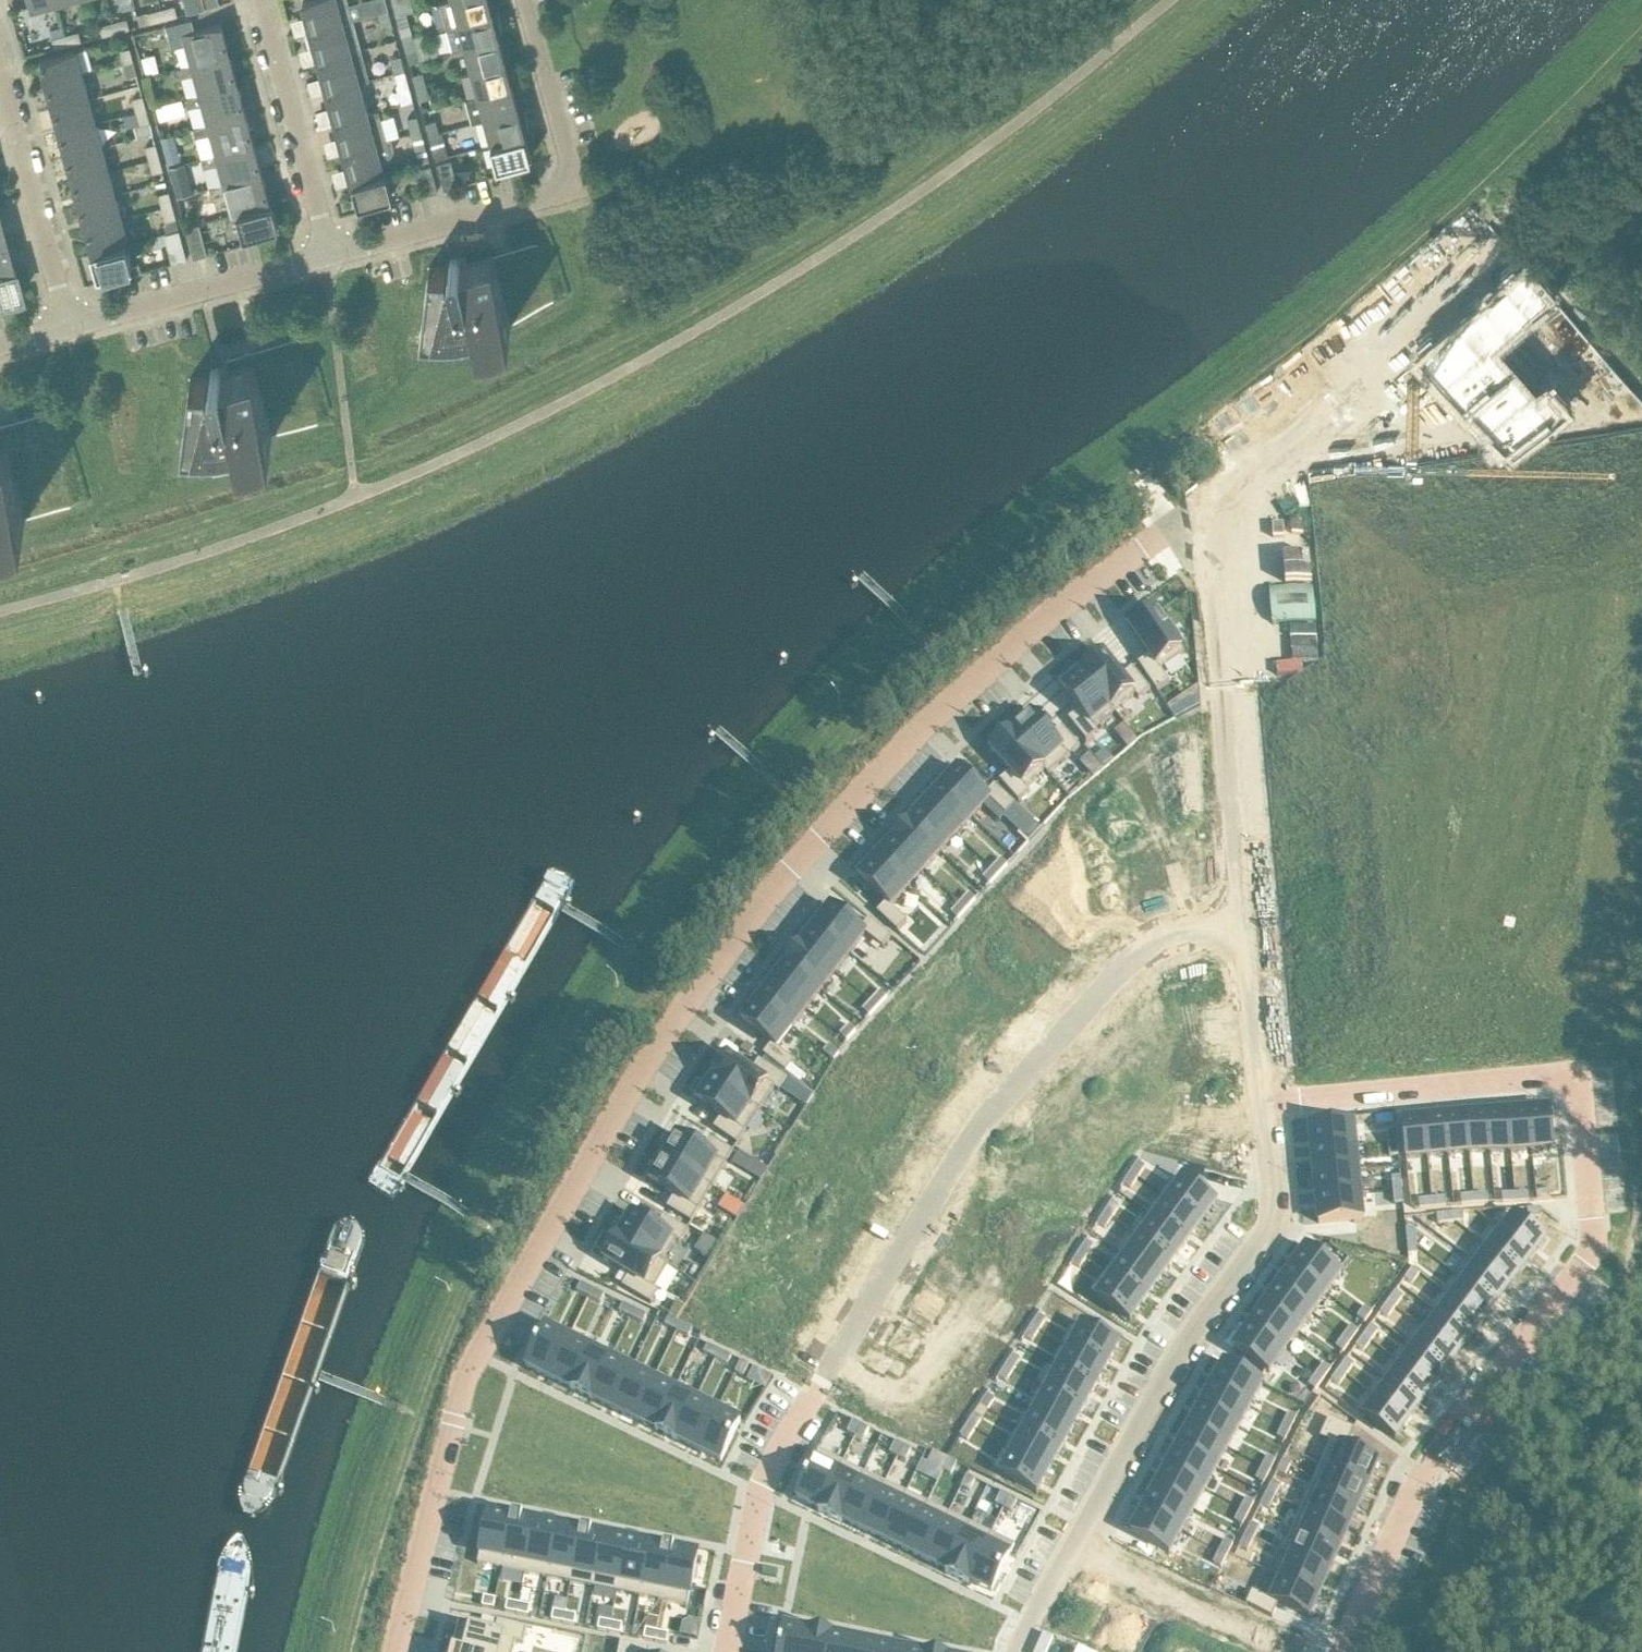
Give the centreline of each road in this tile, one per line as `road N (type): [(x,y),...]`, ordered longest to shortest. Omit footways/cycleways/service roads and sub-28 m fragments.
road 1 (residential): [(1174,529),(1053,618),(935,720),(806,855),(652,1057),(467,1374),(396,1651)]
road 2 (track): [(349,1651),(384,1525),(464,1317),(585,1086),(741,858),(921,667),(993,605)]
road 3 (residential): [(1343,1651),(1416,1487),(1592,1241),(1581,1095),(1574,1078),(1556,1070),(1264,1097)]
road 4 (residential): [(727,1651),(763,1481),(988,1115),(1136,952),(1190,929),(1242,925)]
road 5 (residential): [(1264,1097),(1274,1213),(1265,1237),(1164,1378),(1017,1651)]
road 6 (residential): [(1542,1651),(1641,1169)]
road 7 (track): [(1329,408),(1376,324),(1641,97)]
road 8 (residential): [(526,0),(572,183),(330,255)]
road 9 (residential): [(1174,529),(1212,589),(1242,925)]
road 10 (residential): [(330,255),(72,330)]
road 11 (residential): [(72,330),(0,75)]
road 12 (residential): [(330,255),(262,0)]
road 13 (residential): [(1329,408),(1174,529)]
road 14 (residential): [(1242,925),(1264,1097)]

